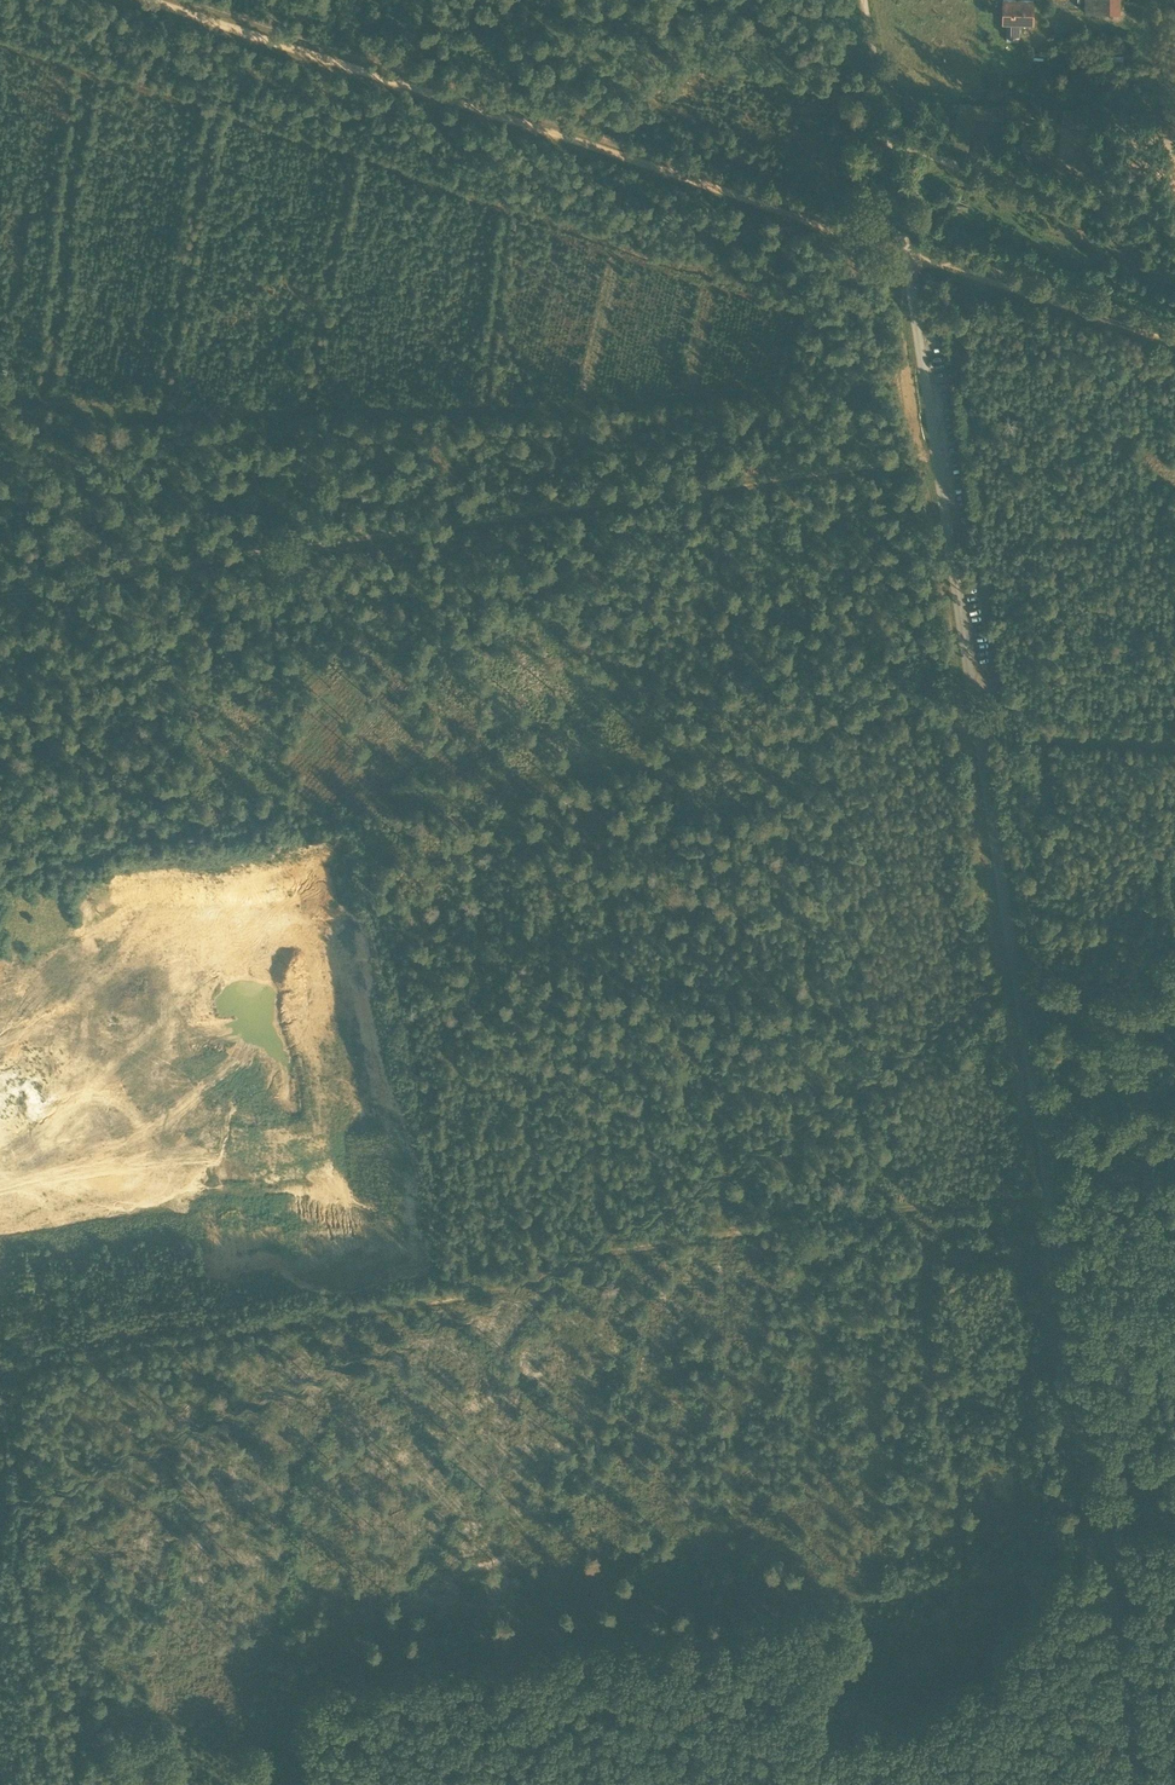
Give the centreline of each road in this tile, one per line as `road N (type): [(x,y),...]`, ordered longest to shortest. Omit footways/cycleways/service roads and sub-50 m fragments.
road 1 (unclassified): [(864,0),(1142,1784)]
road 2 (track): [(23,1333),(1174,1166)]
road 3 (track): [(934,450),(0,586)]
road 4 (track): [(329,1784),(315,1696),(1106,1552)]
road 5 (track): [(717,177),(703,270),(0,41)]
road 6 (track): [(891,234),(175,0)]
road 7 (track): [(885,135),(950,161),(986,160),(1069,188),(1174,209)]
road 8 (track): [(1174,332),(932,248)]

